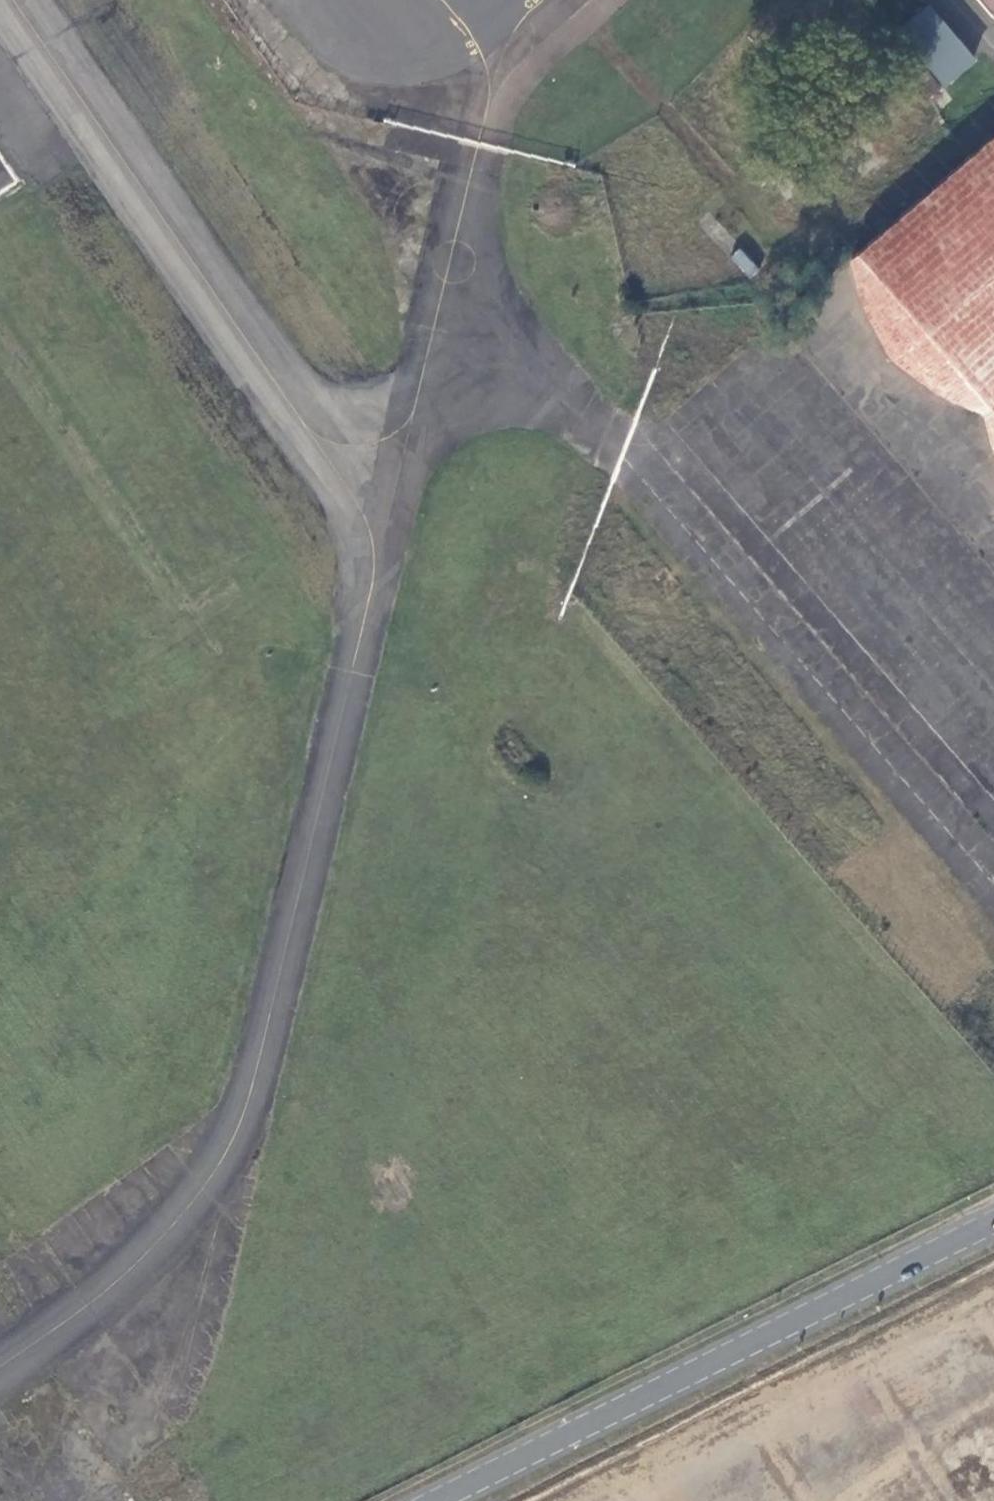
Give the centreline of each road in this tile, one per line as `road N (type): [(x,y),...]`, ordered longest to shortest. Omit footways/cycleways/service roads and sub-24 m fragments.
road 1 (tertiary): [(993,1223),(454,1500)]

